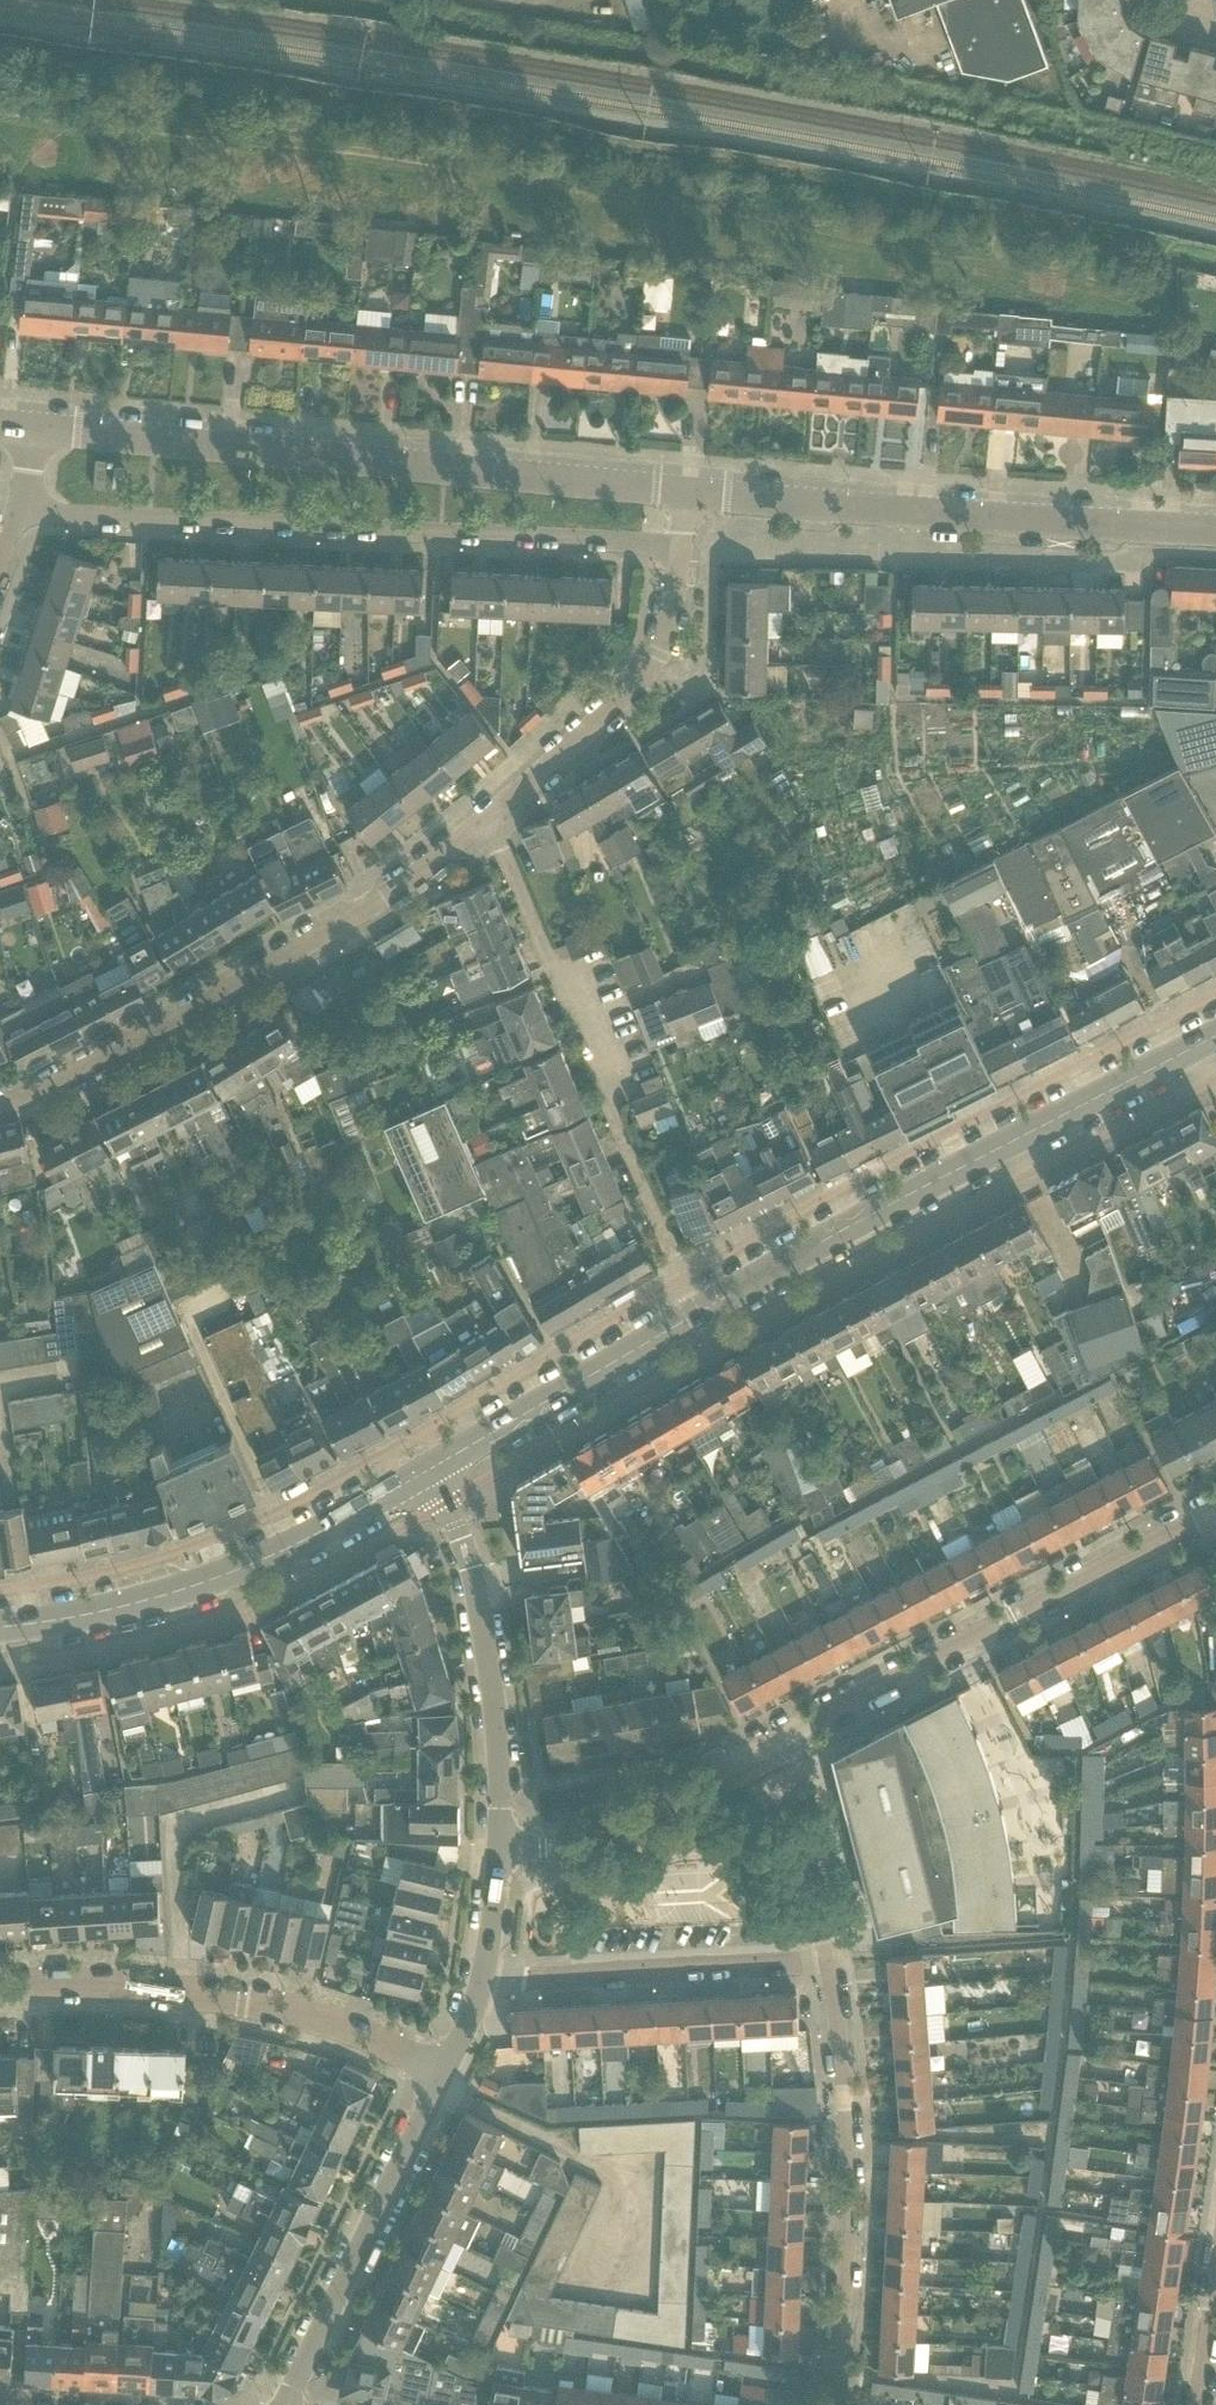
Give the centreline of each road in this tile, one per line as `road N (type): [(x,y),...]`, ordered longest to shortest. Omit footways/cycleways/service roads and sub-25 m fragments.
road 1 (secondary): [(424,1470),(1215,1035)]
road 2 (residential): [(500,1848),(582,1840),(1215,1515)]
road 3 (residential): [(829,2404),(848,2173),(828,1962),(483,1978)]
road 4 (residential): [(682,552),(150,528),(20,514)]
road 5 (tertiary): [(687,496),(33,432)]
road 6 (residential): [(0,1108),(216,998),(491,822)]
road 7 (tertiary): [(1215,534),(687,496)]
road 8 (residential): [(0,1985),(102,1984),(242,2000),(358,2030),(443,2073)]
road 9 (secondary): [(0,1627),(208,1582),(284,1551),(424,1470)]
road 10 (residential): [(500,1848),(495,1723),(474,1578),(424,1470)]
road 11 (residential): [(286,2404),(443,2073)]
road 12 (residential): [(491,822),(659,658),(682,552)]
road 13 (residential): [(607,1102),(491,822)]
road 14 (residential): [(1215,2267),(1196,2404)]
road 15 (residential): [(483,1978),(500,1848)]

